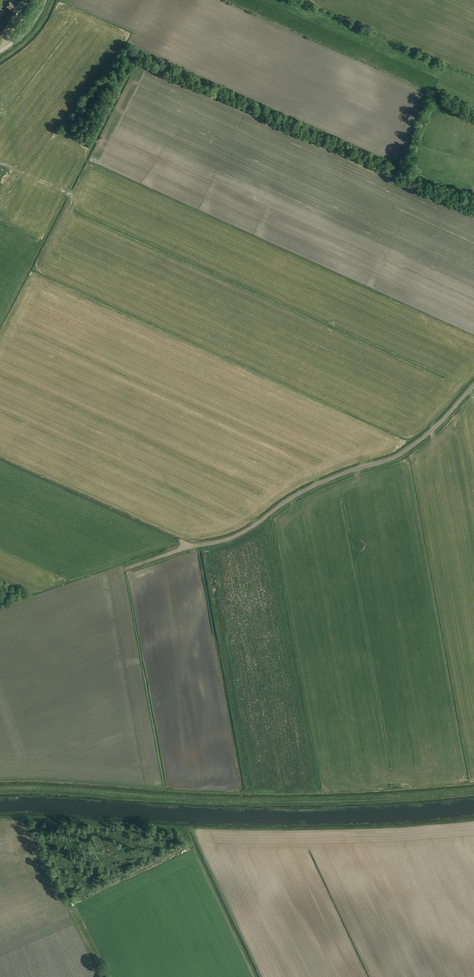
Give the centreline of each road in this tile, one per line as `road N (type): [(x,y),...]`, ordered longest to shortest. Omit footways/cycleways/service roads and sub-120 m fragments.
road 1 (unclassified): [(129,568),(225,540),(316,484),(397,456),(473,385)]

